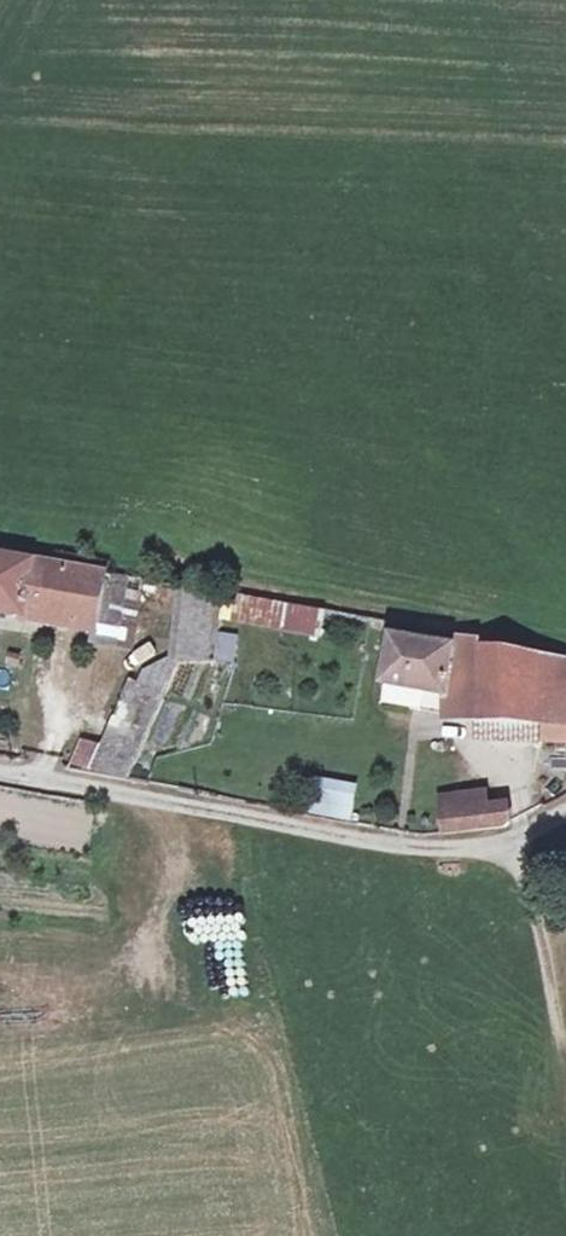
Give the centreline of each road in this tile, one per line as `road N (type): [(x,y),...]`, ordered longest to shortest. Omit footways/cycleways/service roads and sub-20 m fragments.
road 1 (residential): [(0,775),(414,848),(517,839),(565,816)]

